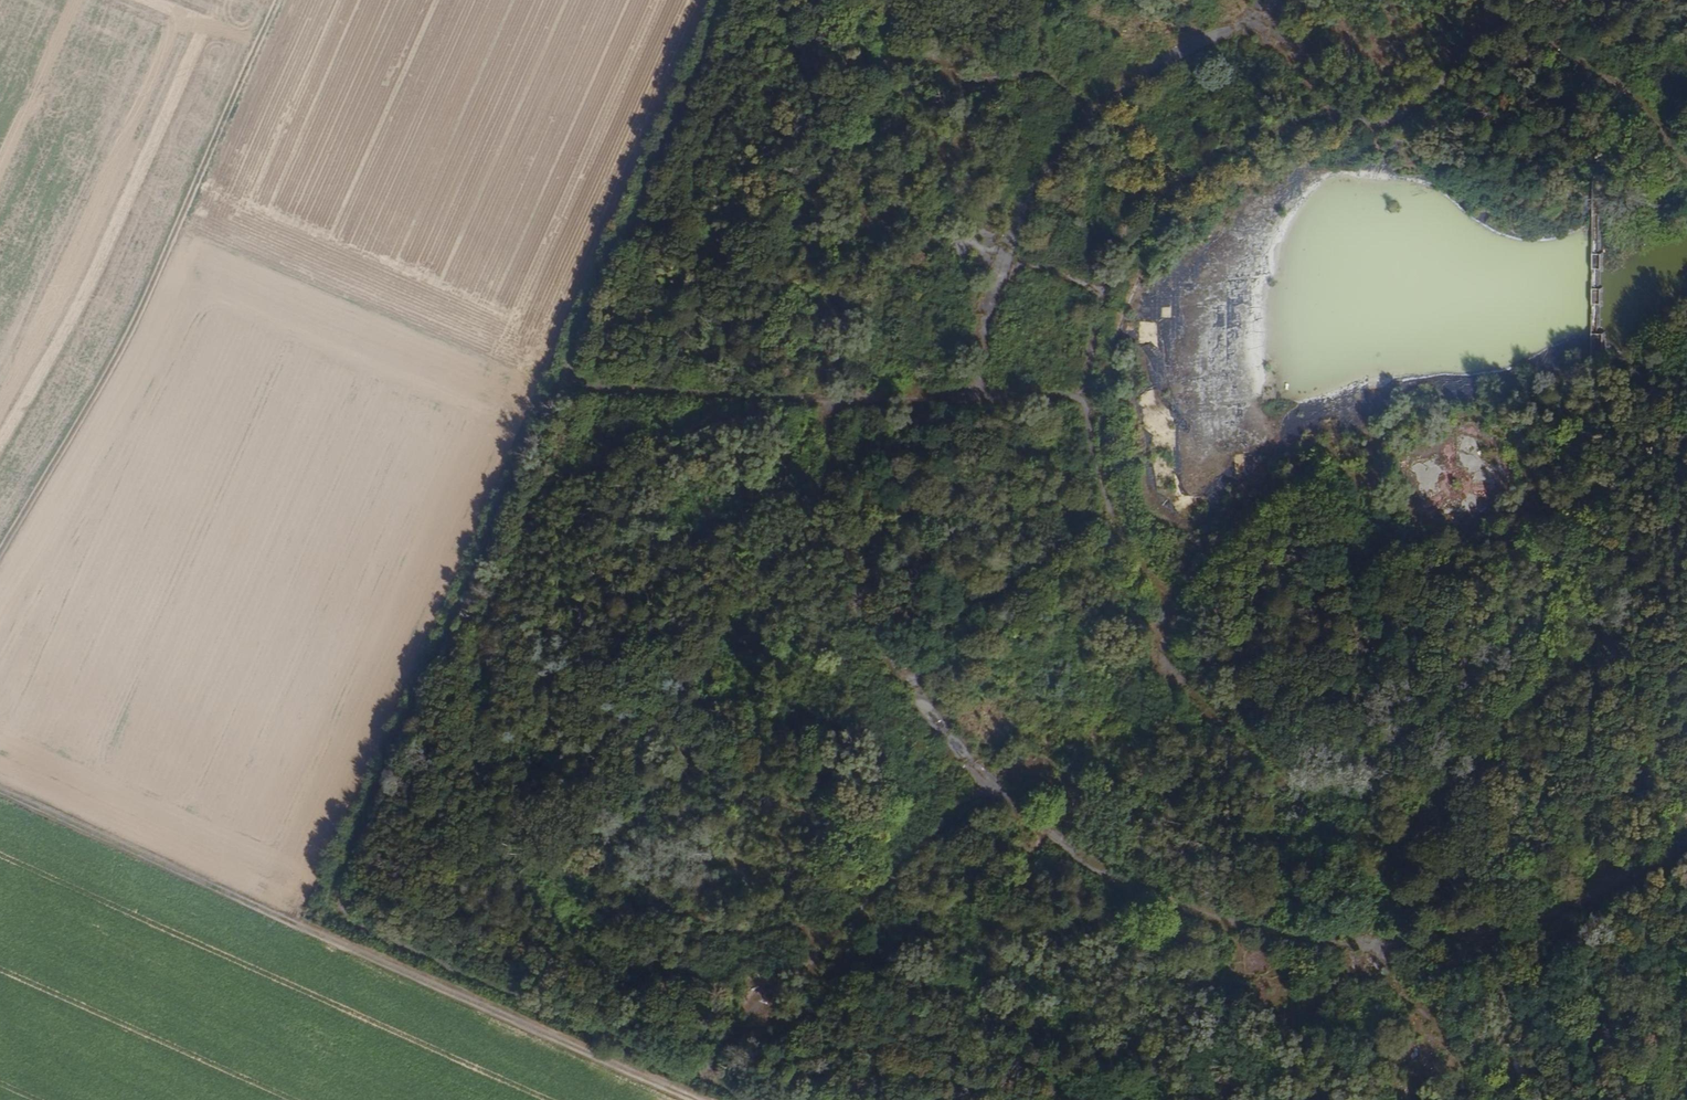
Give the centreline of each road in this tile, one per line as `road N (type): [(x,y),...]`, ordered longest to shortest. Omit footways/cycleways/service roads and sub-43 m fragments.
road 1 (track): [(696,1099),(0,790)]
road 2 (track): [(275,0),(136,332),(0,555)]

